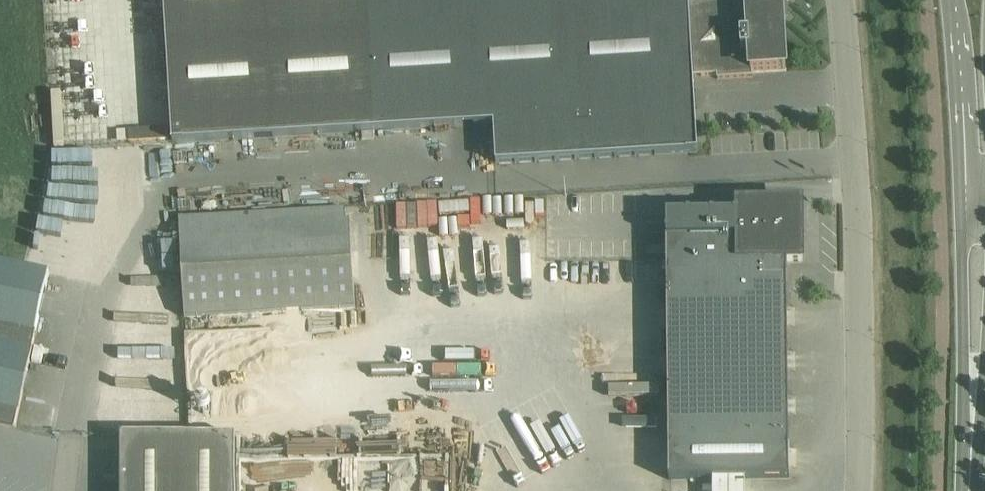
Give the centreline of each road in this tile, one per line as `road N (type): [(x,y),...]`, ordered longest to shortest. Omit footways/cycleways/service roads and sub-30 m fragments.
road 1 (unclassified): [(858,490),(867,197),(846,0)]
road 2 (tertiary): [(949,0),(959,204)]
road 3 (tertiary): [(959,204),(972,407)]

